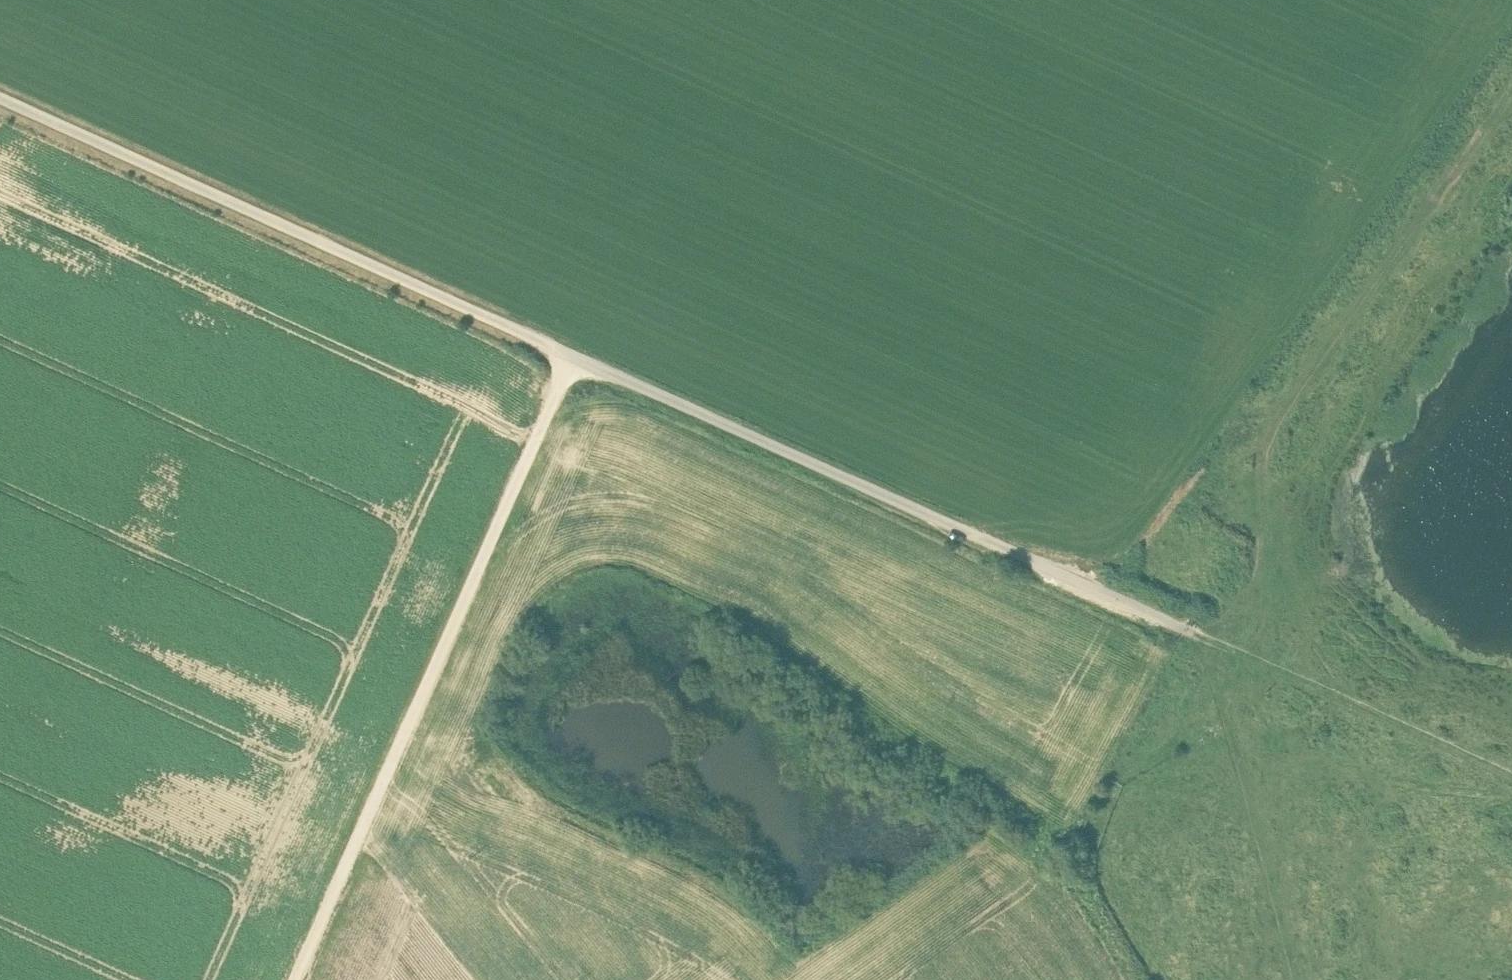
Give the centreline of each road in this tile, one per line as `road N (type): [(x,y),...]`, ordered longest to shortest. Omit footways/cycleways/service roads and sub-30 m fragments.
road 1 (unclassified): [(296,979),(580,353)]
road 2 (unclassified): [(1184,629),(580,353)]
road 3 (unclassified): [(580,353),(0,95)]
road 4 (track): [(1511,775),(1184,629)]

